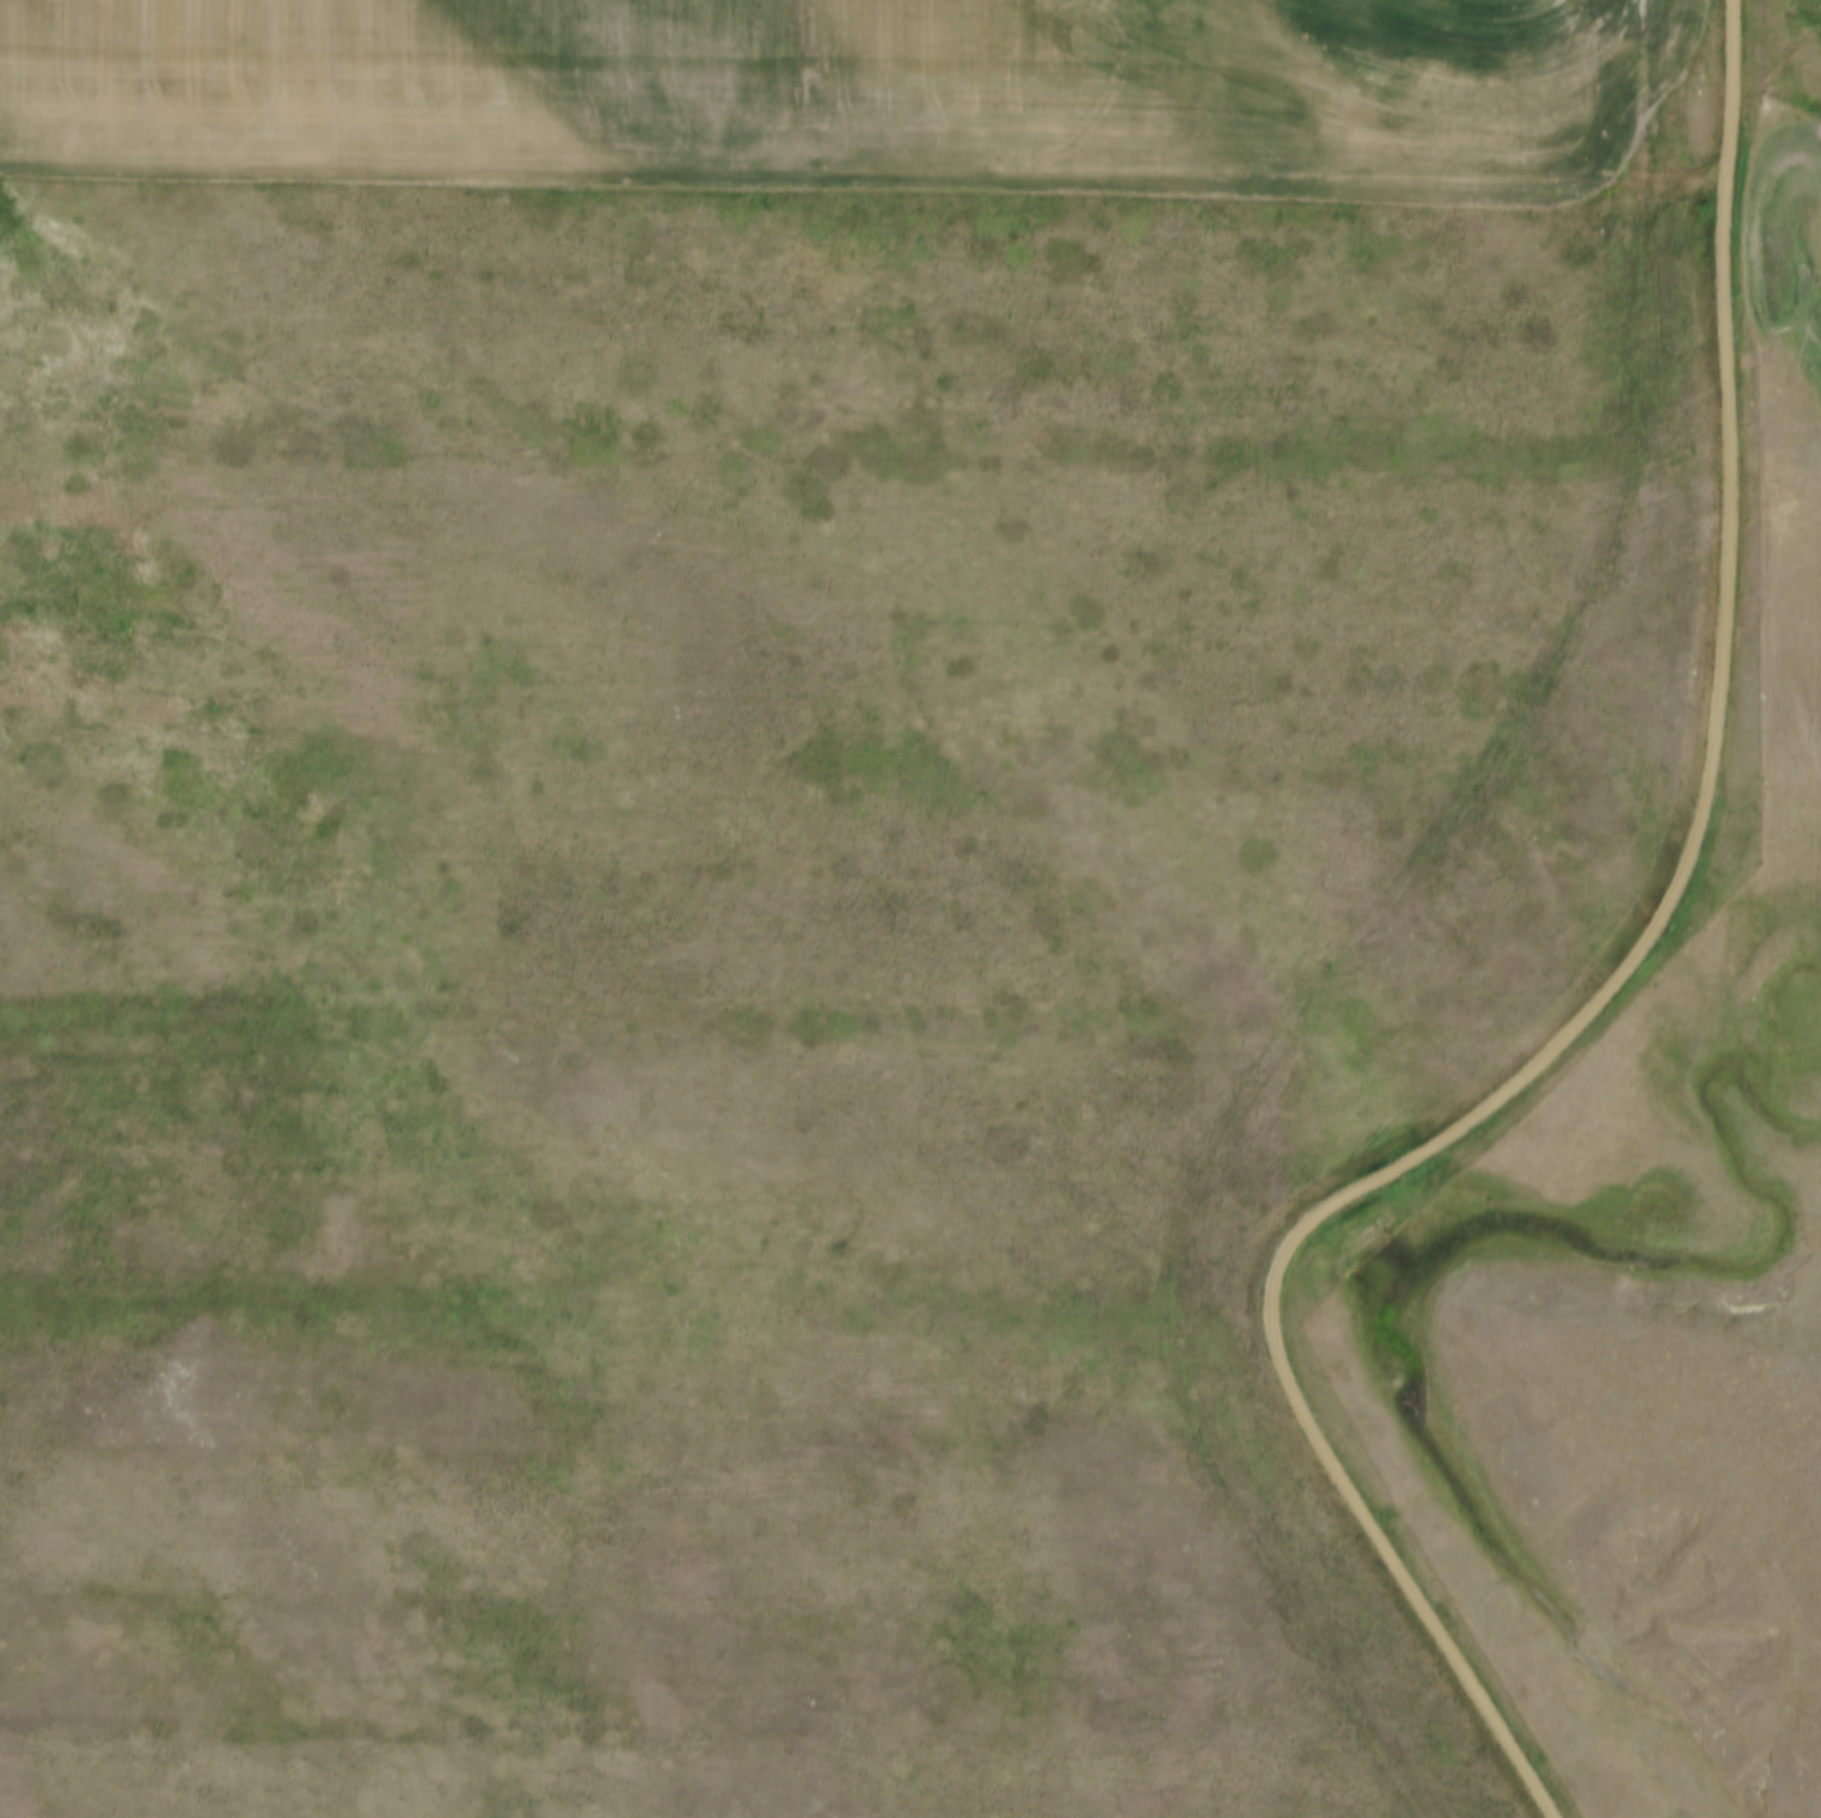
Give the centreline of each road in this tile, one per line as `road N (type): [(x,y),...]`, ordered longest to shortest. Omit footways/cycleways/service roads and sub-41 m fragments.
road 1 (residential): [(1556,1817),(1313,1434),(1280,1364),(1270,1310),(1277,1271),(1320,1214),(1414,1167),(1575,1033),(1649,949),(1700,837),(1721,736),(1734,437),(1725,233),(1737,0)]

